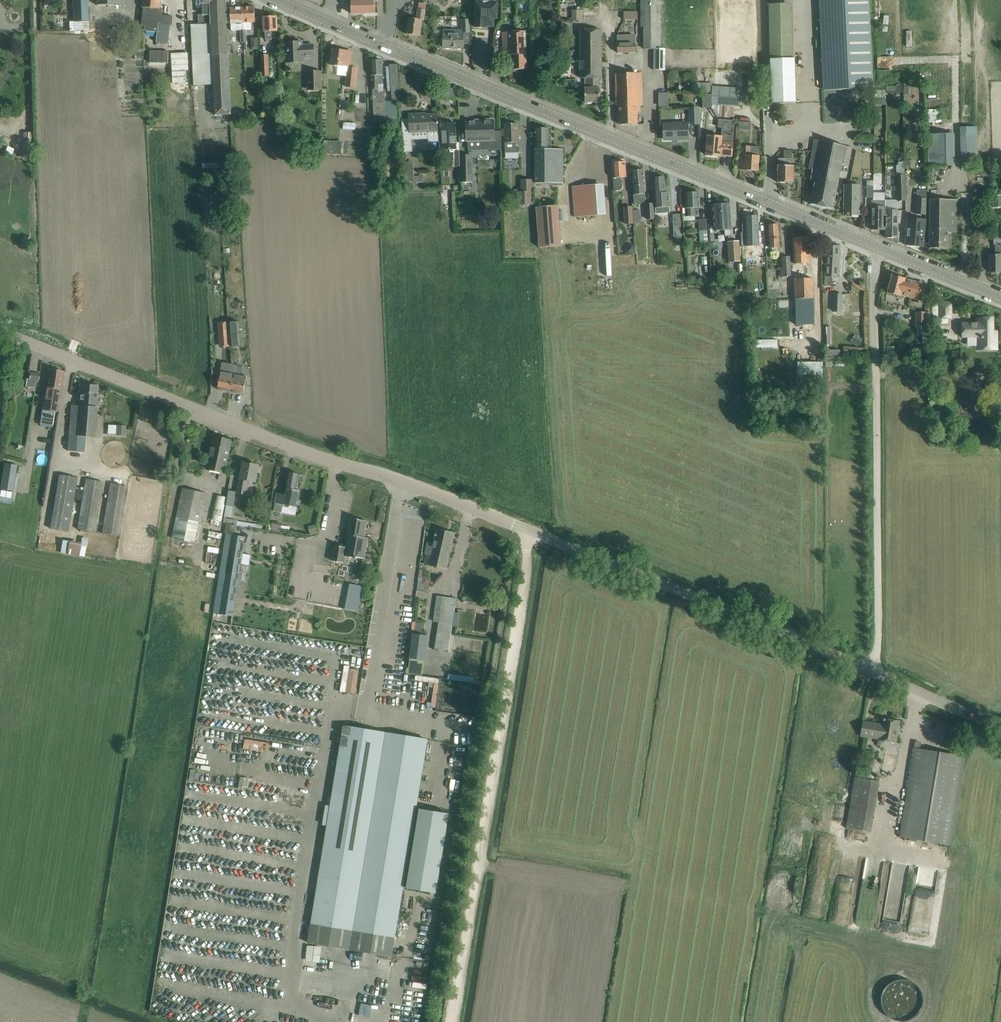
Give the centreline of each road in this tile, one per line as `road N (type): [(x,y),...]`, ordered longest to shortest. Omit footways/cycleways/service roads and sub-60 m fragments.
road 1 (residential): [(529,531),(0,332)]
road 2 (tertiary): [(769,203),(276,0)]
road 3 (unclassified): [(1000,728),(529,531)]
road 4 (track): [(451,1021),(529,531)]
road 5 (track): [(869,671),(877,650),(876,371)]
road 6 (unclassified): [(769,203),(764,0)]
road 7 (tertiary): [(1000,297),(877,246)]
road 8 (unclassified): [(876,371),(877,246)]

